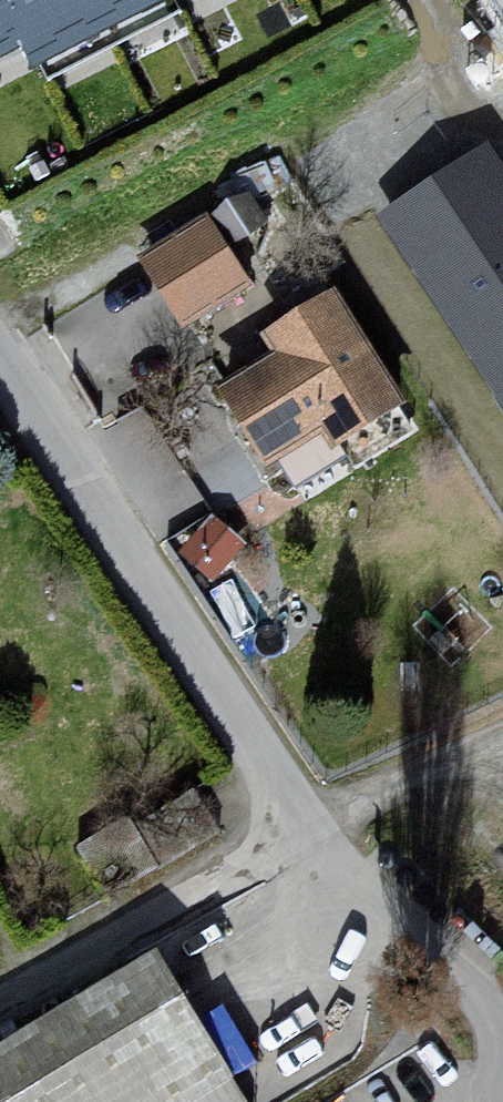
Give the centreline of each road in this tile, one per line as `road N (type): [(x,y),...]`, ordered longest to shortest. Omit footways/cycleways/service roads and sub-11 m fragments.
road 1 (residential): [(313,819),(0,354)]
road 2 (residential): [(0,1007),(232,879),(313,819)]
road 3 (residential): [(502,1051),(423,930),(313,819)]

